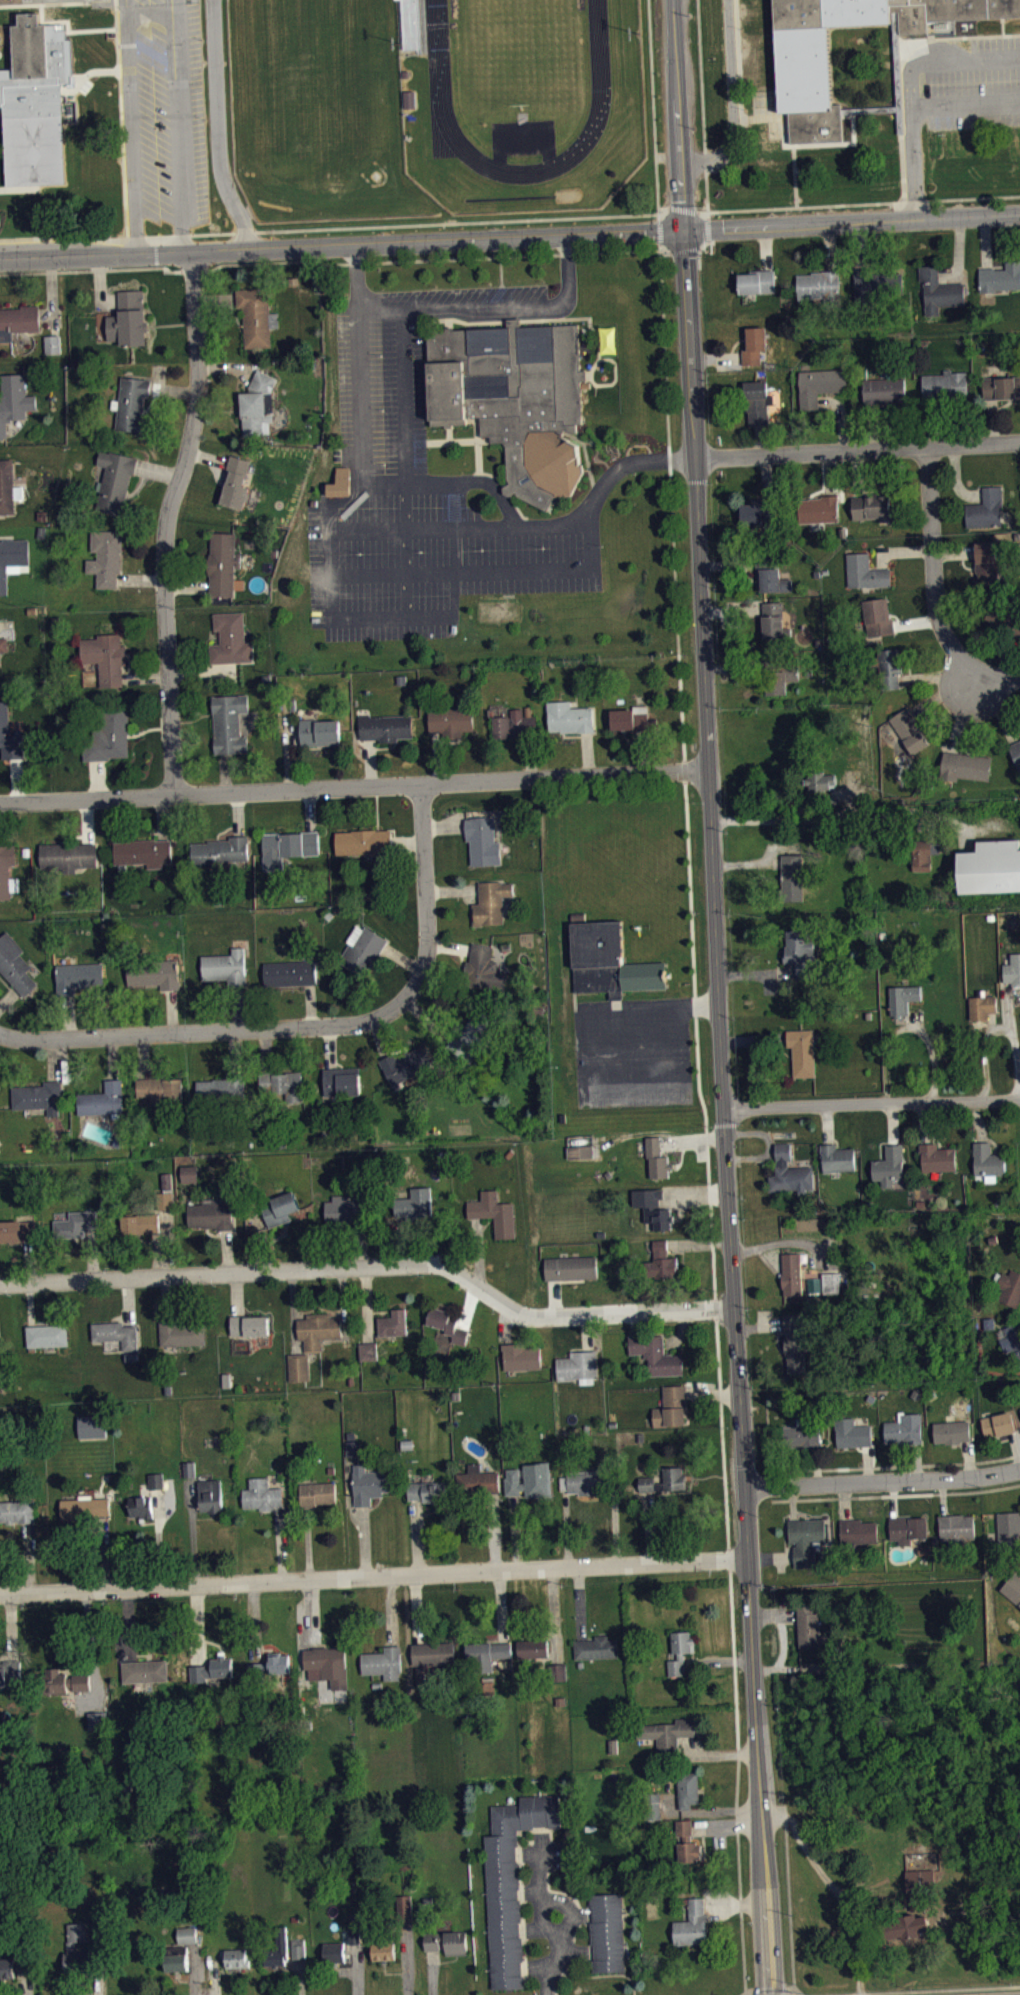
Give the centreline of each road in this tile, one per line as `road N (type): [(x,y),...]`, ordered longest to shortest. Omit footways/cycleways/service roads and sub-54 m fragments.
road 1 (secondary): [(768,1994),(683,230)]
road 2 (tertiary): [(0,260),(1019,212)]
road 3 (residential): [(0,1282),(427,1262),(534,1315),(734,1308)]
road 4 (residential): [(0,1593),(746,1559)]
road 5 (residential): [(0,803),(708,769)]
road 6 (residential): [(173,793),(164,546),(195,406),(193,252)]
road 7 (residential): [(0,1035),(337,1026),(372,1019),(409,995)]
road 8 (residential): [(697,458),(1019,441)]
road 9 (residential): [(724,1109),(1019,1099)]
road 10 (residential): [(743,1487),(1019,1470)]
road 11 (residential): [(974,684),(940,620),(928,446)]
road 12 (secondary): [(683,230),(674,0)]
road 13 (residential): [(409,995),(427,956),(420,784)]
road 14 (residential): [(539,1836),(541,1898),(571,1909),(548,1994)]

